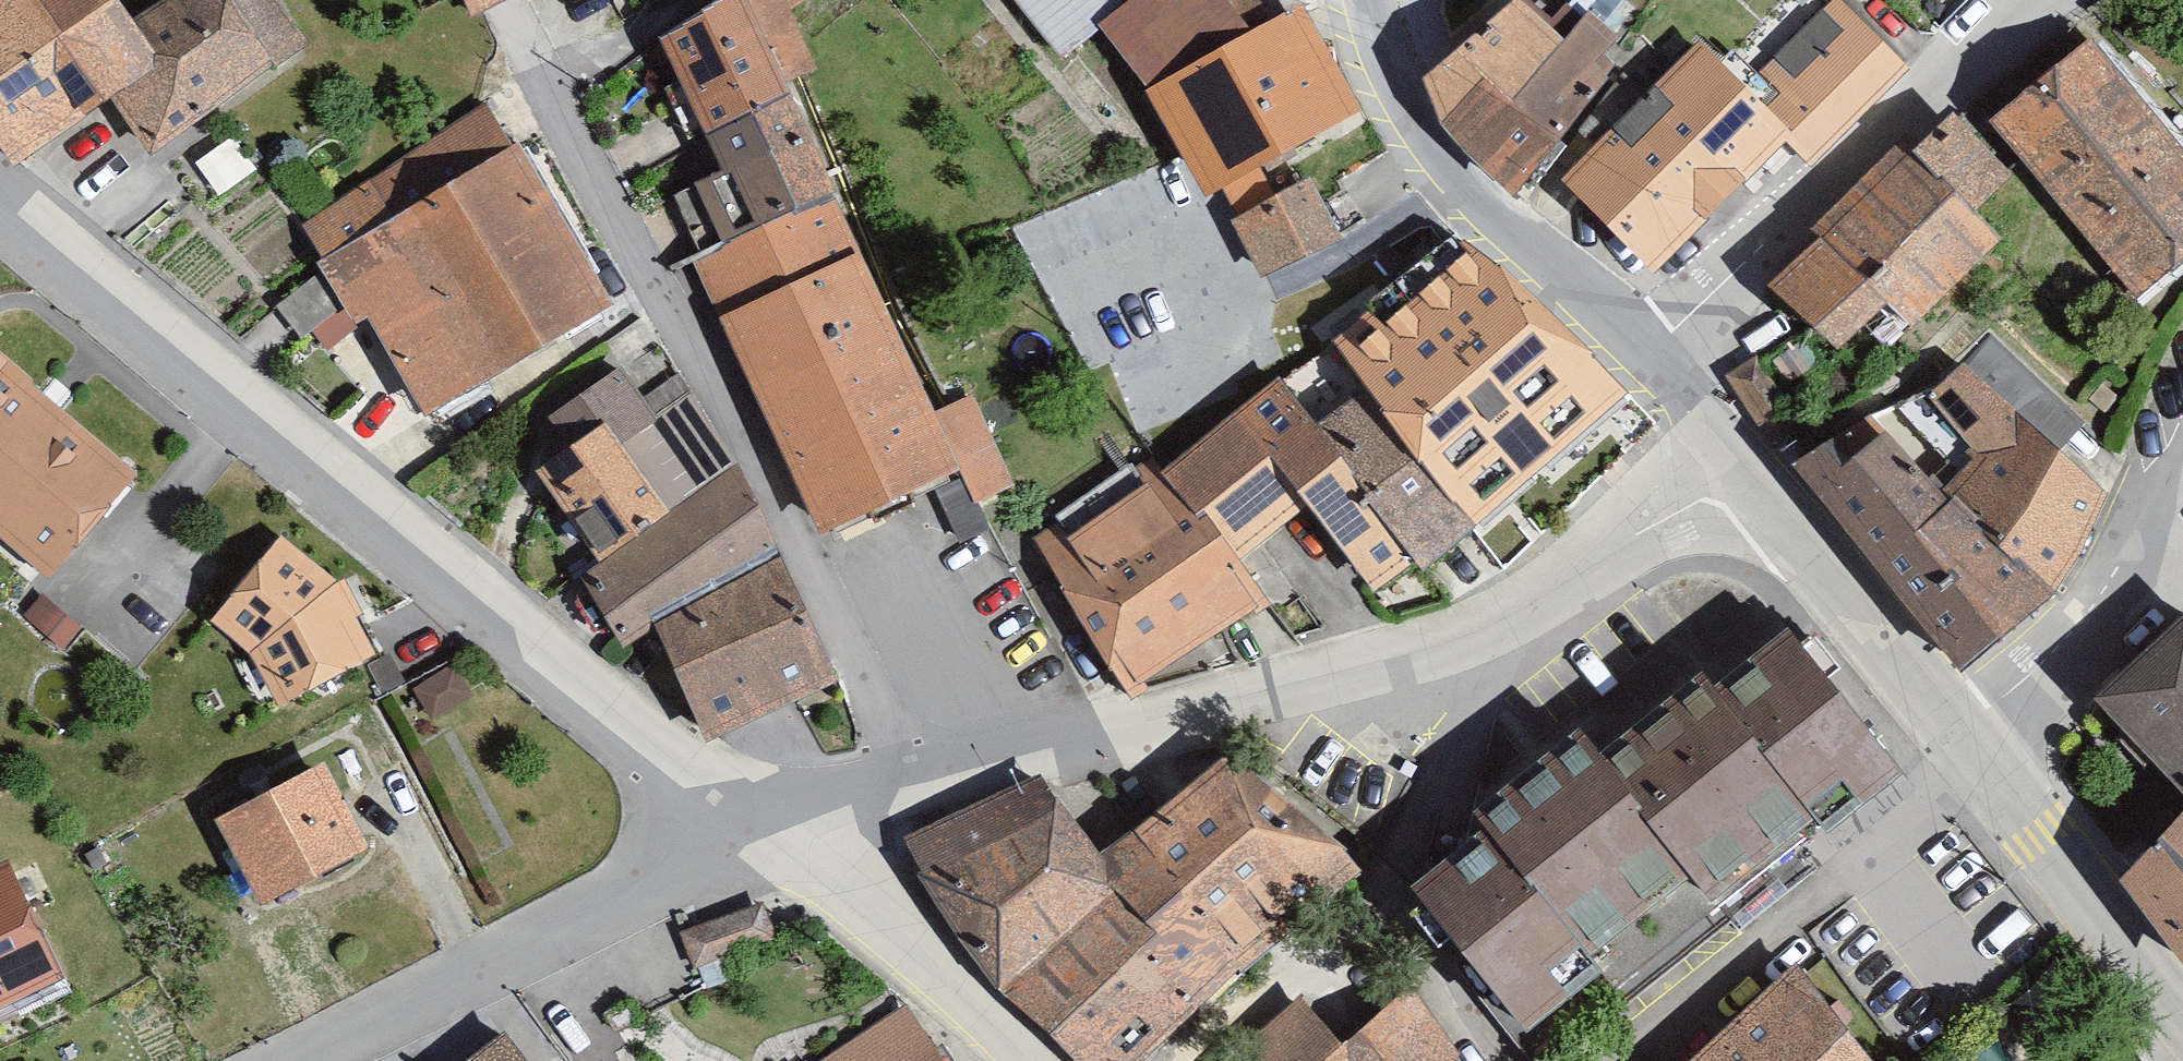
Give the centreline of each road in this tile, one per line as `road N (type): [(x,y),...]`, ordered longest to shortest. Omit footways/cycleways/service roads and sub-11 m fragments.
road 1 (residential): [(757,825),(332,483),(0,201)]
road 2 (residential): [(507,0),(926,779)]
road 3 (residential): [(926,779),(1488,625)]
road 4 (residential): [(2042,0),(1649,353)]
road 5 (residential): [(296,1060),(757,825)]
road 6 (residential): [(1488,625),(1377,888),(1496,1060)]
road 7 (tertiary): [(1371,0),(1418,121),(1482,200),(1649,353)]
road 8 (residential): [(1869,862),(1805,911),(1566,1060)]
road 9 (tertiary): [(1744,474),(1974,751)]
road 10 (residential): [(1011,1060),(869,907),(757,825)]
road 11 (tertiary): [(1974,751),(2182,1013)]
road 12 (residential): [(1974,751),(2154,553),(2182,494)]
road 13 (residential): [(1488,625),(1744,474)]
road 14 (residential): [(757,825),(926,779)]
road 15 (tertiary): [(1649,353),(1744,474)]

